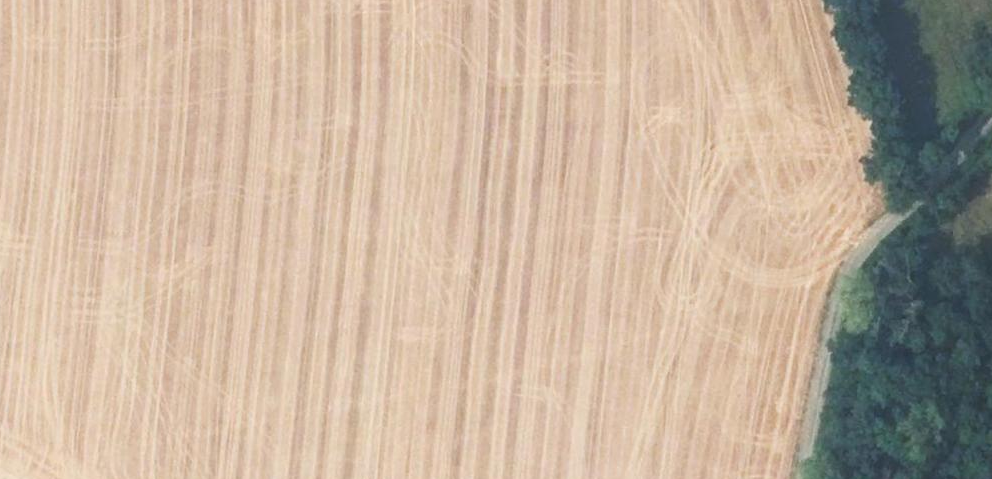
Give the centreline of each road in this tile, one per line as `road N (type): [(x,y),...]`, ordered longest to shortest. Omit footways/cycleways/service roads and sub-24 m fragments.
road 1 (track): [(991,118),(863,251),(845,289),(805,478)]

